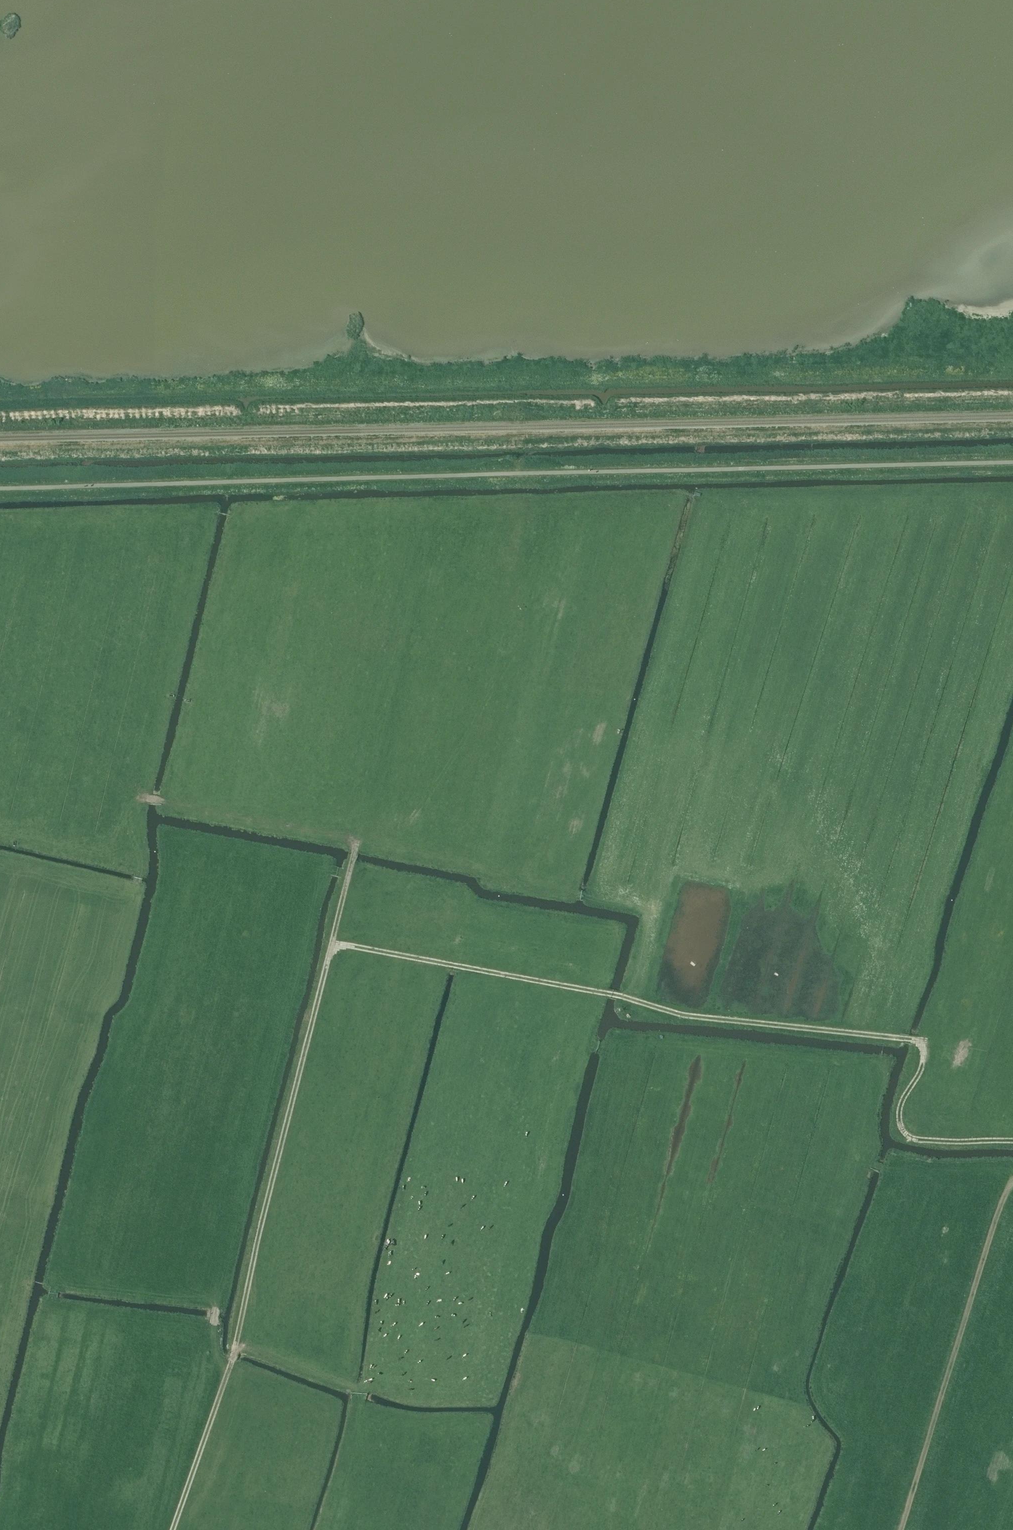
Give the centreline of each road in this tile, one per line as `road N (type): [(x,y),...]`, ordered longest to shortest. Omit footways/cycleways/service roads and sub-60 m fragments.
road 1 (track): [(1012,1141),(920,1140),(902,1129),(901,1103),(923,1062),(916,1041),(684,1015),(331,944)]
road 2 (track): [(355,839),(231,1363),(172,1529)]
road 3 (track): [(901,1529),(1012,1186)]

